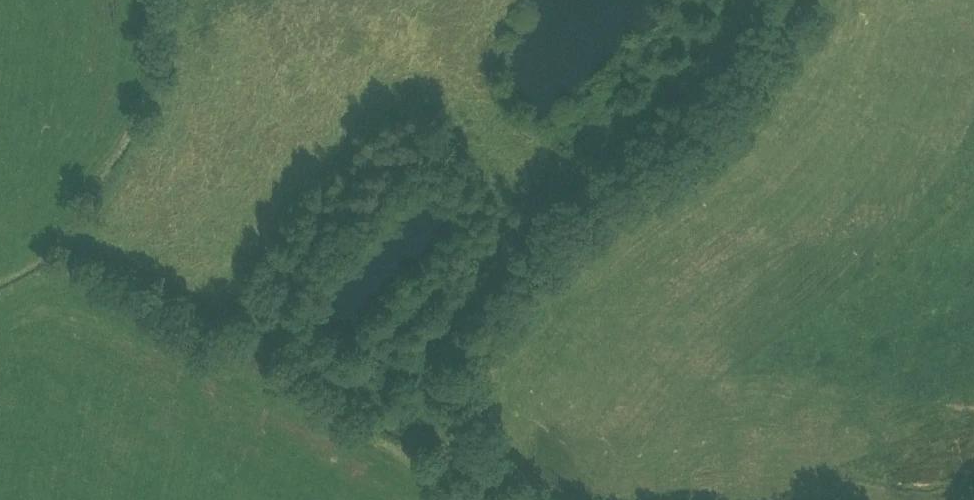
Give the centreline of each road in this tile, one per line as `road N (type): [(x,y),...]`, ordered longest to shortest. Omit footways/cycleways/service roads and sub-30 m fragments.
road 1 (track): [(745,0),(705,63),(619,134),(427,333),(419,377),(428,419),(468,499)]

